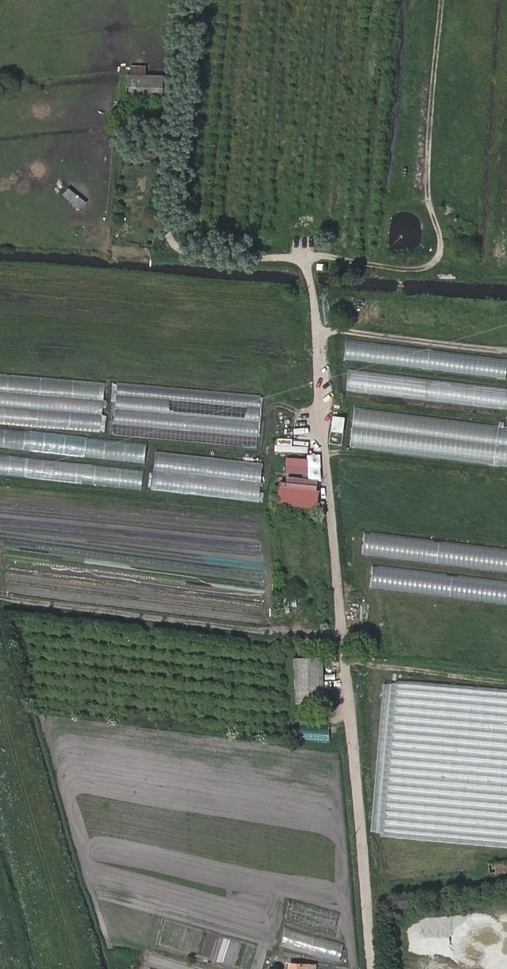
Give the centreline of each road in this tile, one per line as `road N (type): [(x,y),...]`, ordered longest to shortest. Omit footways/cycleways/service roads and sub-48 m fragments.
road 1 (track): [(0,701),(77,968)]

